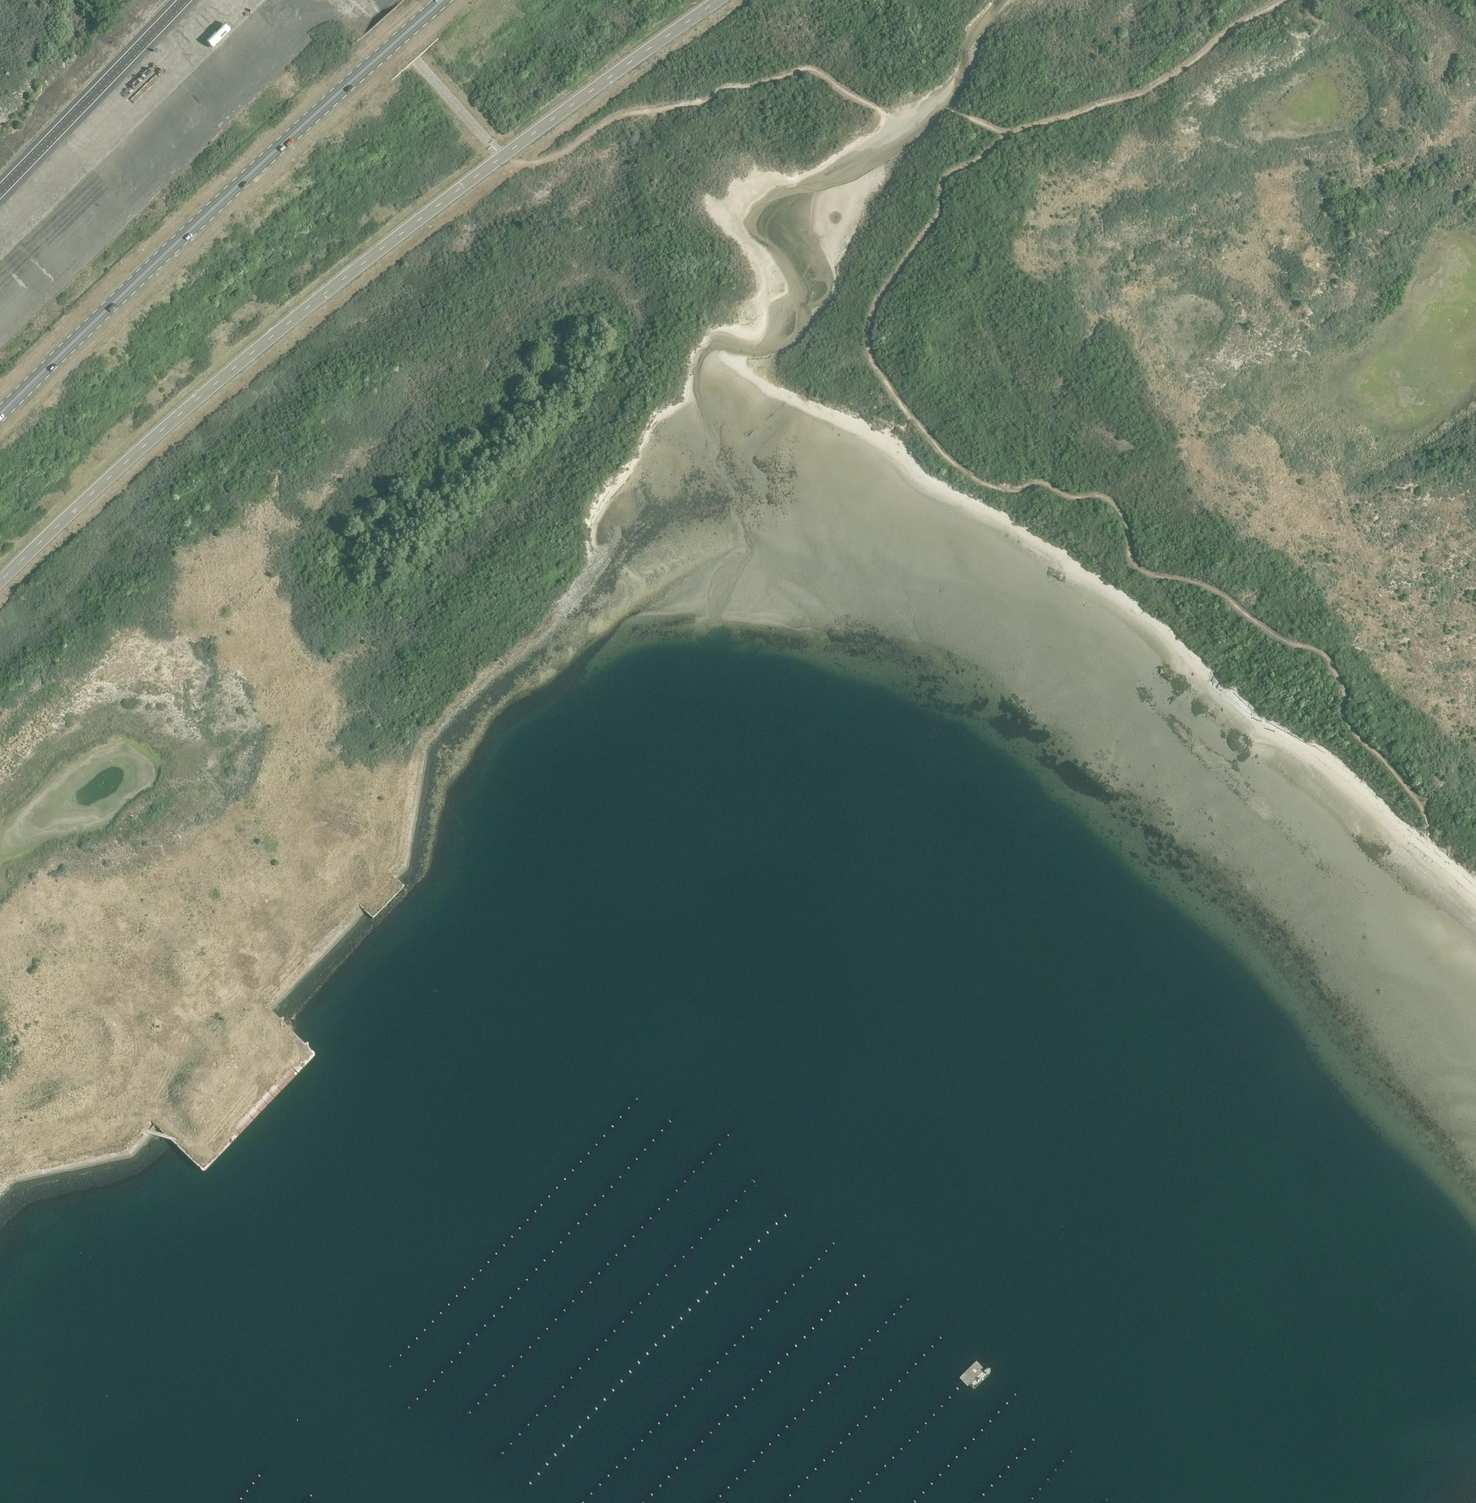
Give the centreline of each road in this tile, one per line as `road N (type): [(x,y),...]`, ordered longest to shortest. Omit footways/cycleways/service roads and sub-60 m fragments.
road 1 (unclassified): [(0,583),(233,369),(500,157)]
road 2 (primary): [(0,411),(437,0)]
road 3 (unclassified): [(500,157),(719,0)]
road 4 (unclassified): [(0,189),(183,0)]
road 5 (unclassified): [(500,157),(360,0)]

